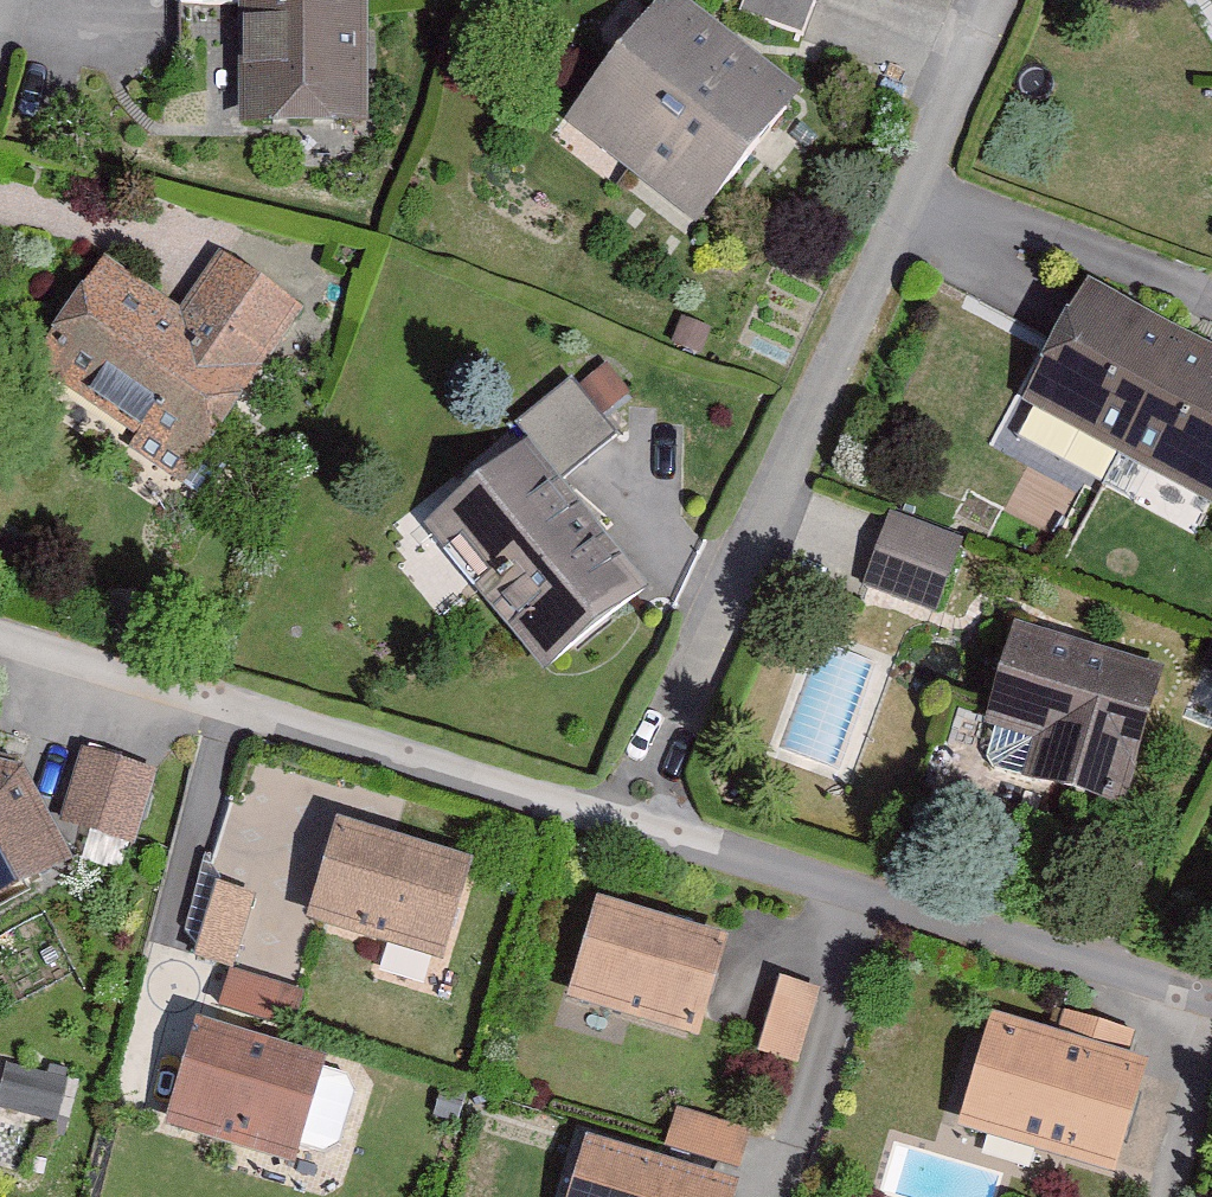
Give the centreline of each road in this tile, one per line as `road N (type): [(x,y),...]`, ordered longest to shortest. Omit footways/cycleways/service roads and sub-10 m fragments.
road 1 (residential): [(631,825),(992,0)]
road 2 (residential): [(631,825),(0,635)]
road 3 (residential): [(1211,1000),(631,825)]

